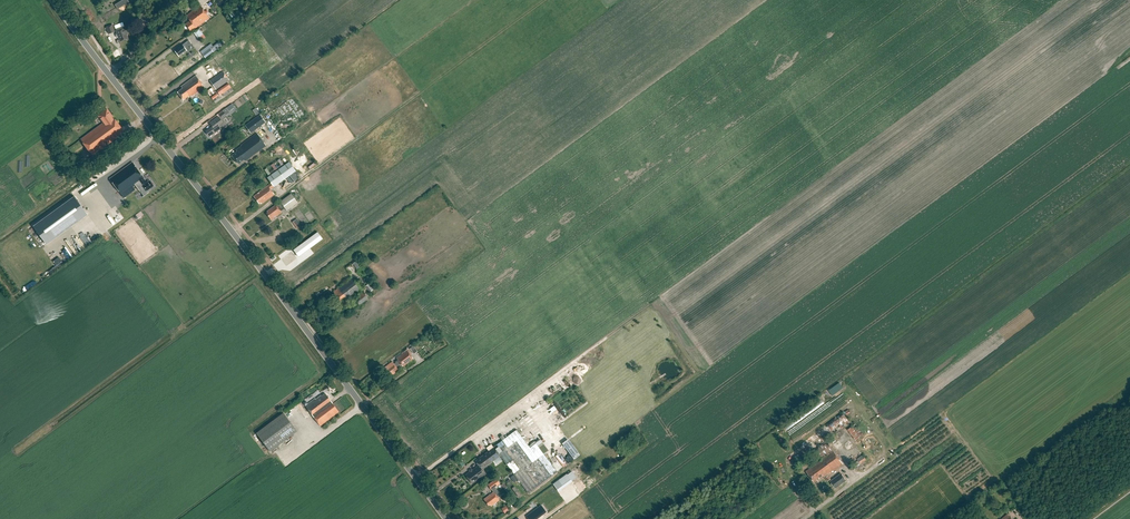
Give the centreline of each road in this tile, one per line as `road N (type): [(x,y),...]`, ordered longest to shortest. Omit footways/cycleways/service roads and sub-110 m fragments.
road 1 (tertiary): [(446,518),(108,73)]

